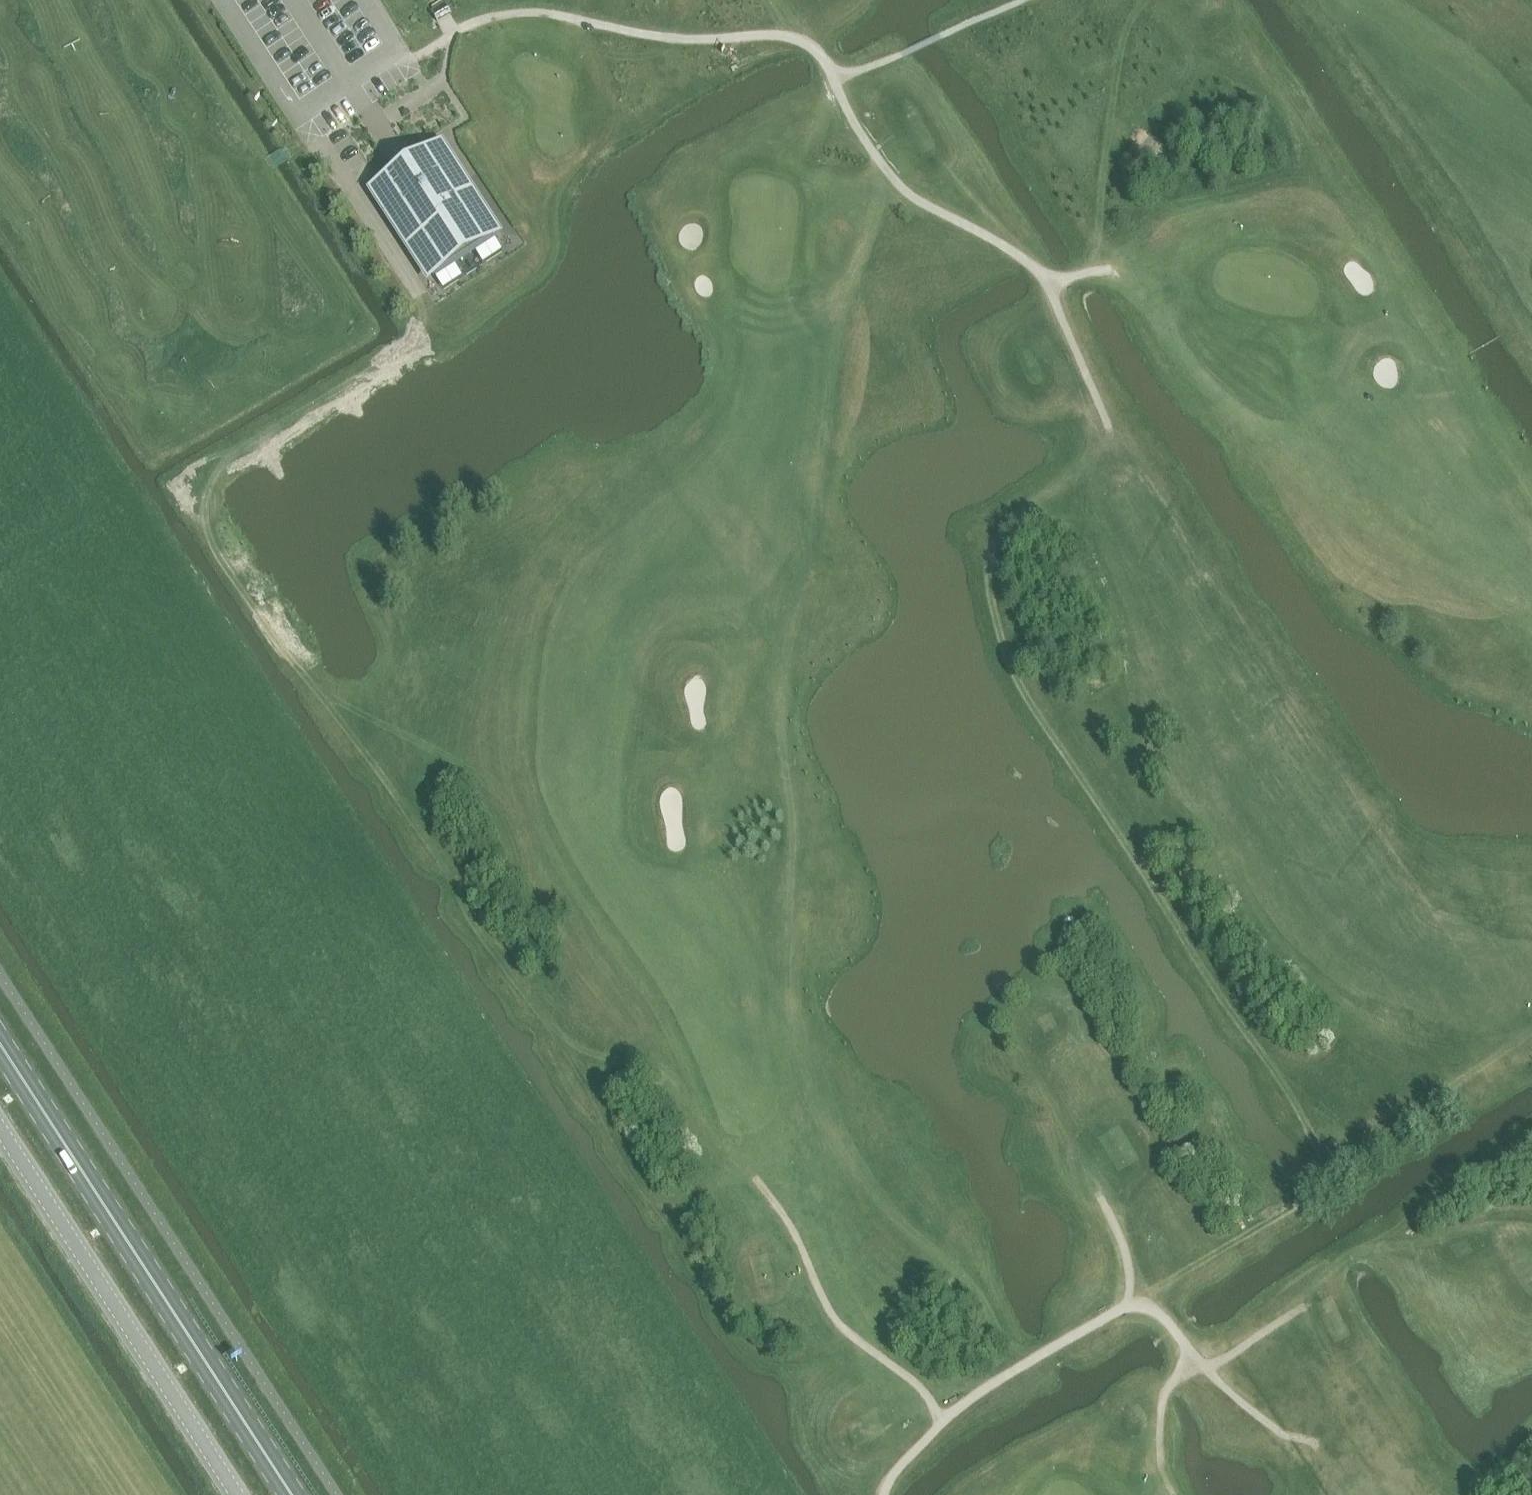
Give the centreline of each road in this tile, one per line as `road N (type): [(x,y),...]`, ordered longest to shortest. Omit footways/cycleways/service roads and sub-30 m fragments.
road 1 (primary): [(0,1044),(292,1494)]
road 2 (unclassified): [(0,1127),(239,1494)]

